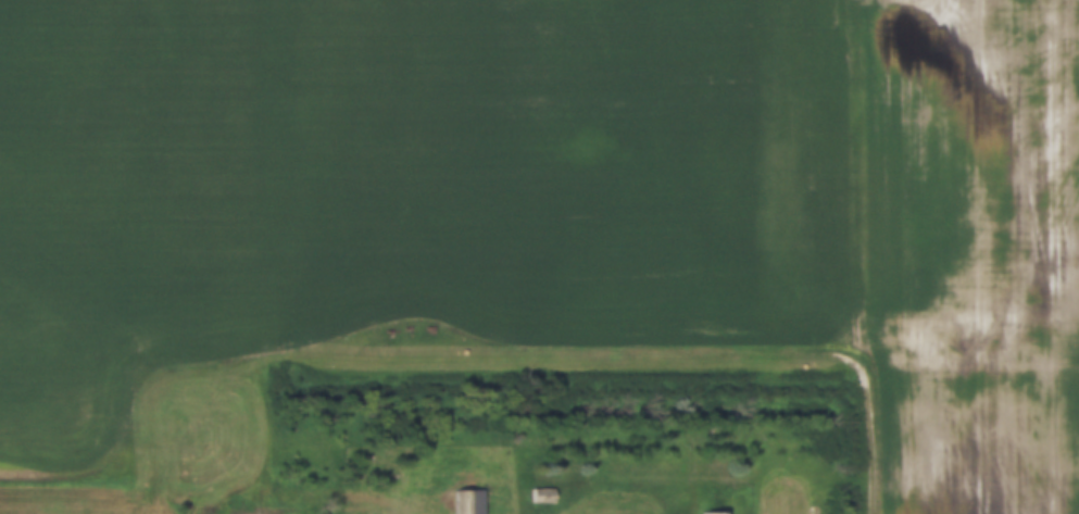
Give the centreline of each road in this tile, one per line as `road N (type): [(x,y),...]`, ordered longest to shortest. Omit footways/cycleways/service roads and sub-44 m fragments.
road 1 (track): [(859,0),(862,372),(876,513)]

